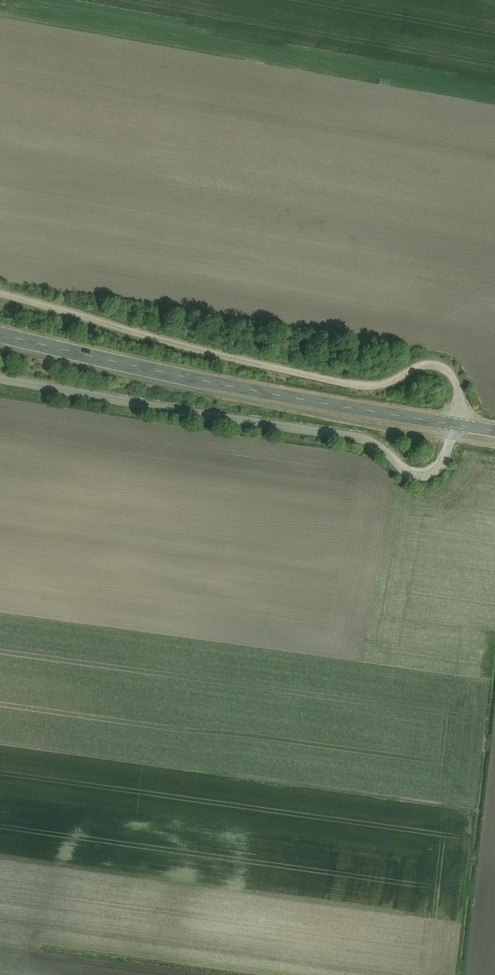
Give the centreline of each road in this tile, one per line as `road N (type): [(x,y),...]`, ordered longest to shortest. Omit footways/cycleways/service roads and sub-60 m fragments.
road 1 (track): [(0,294),(354,383),(381,384),(438,364),(463,396),(449,453),(423,474),(360,436),(0,379)]
road 2 (tertiary): [(0,333),(292,396),(494,430)]

